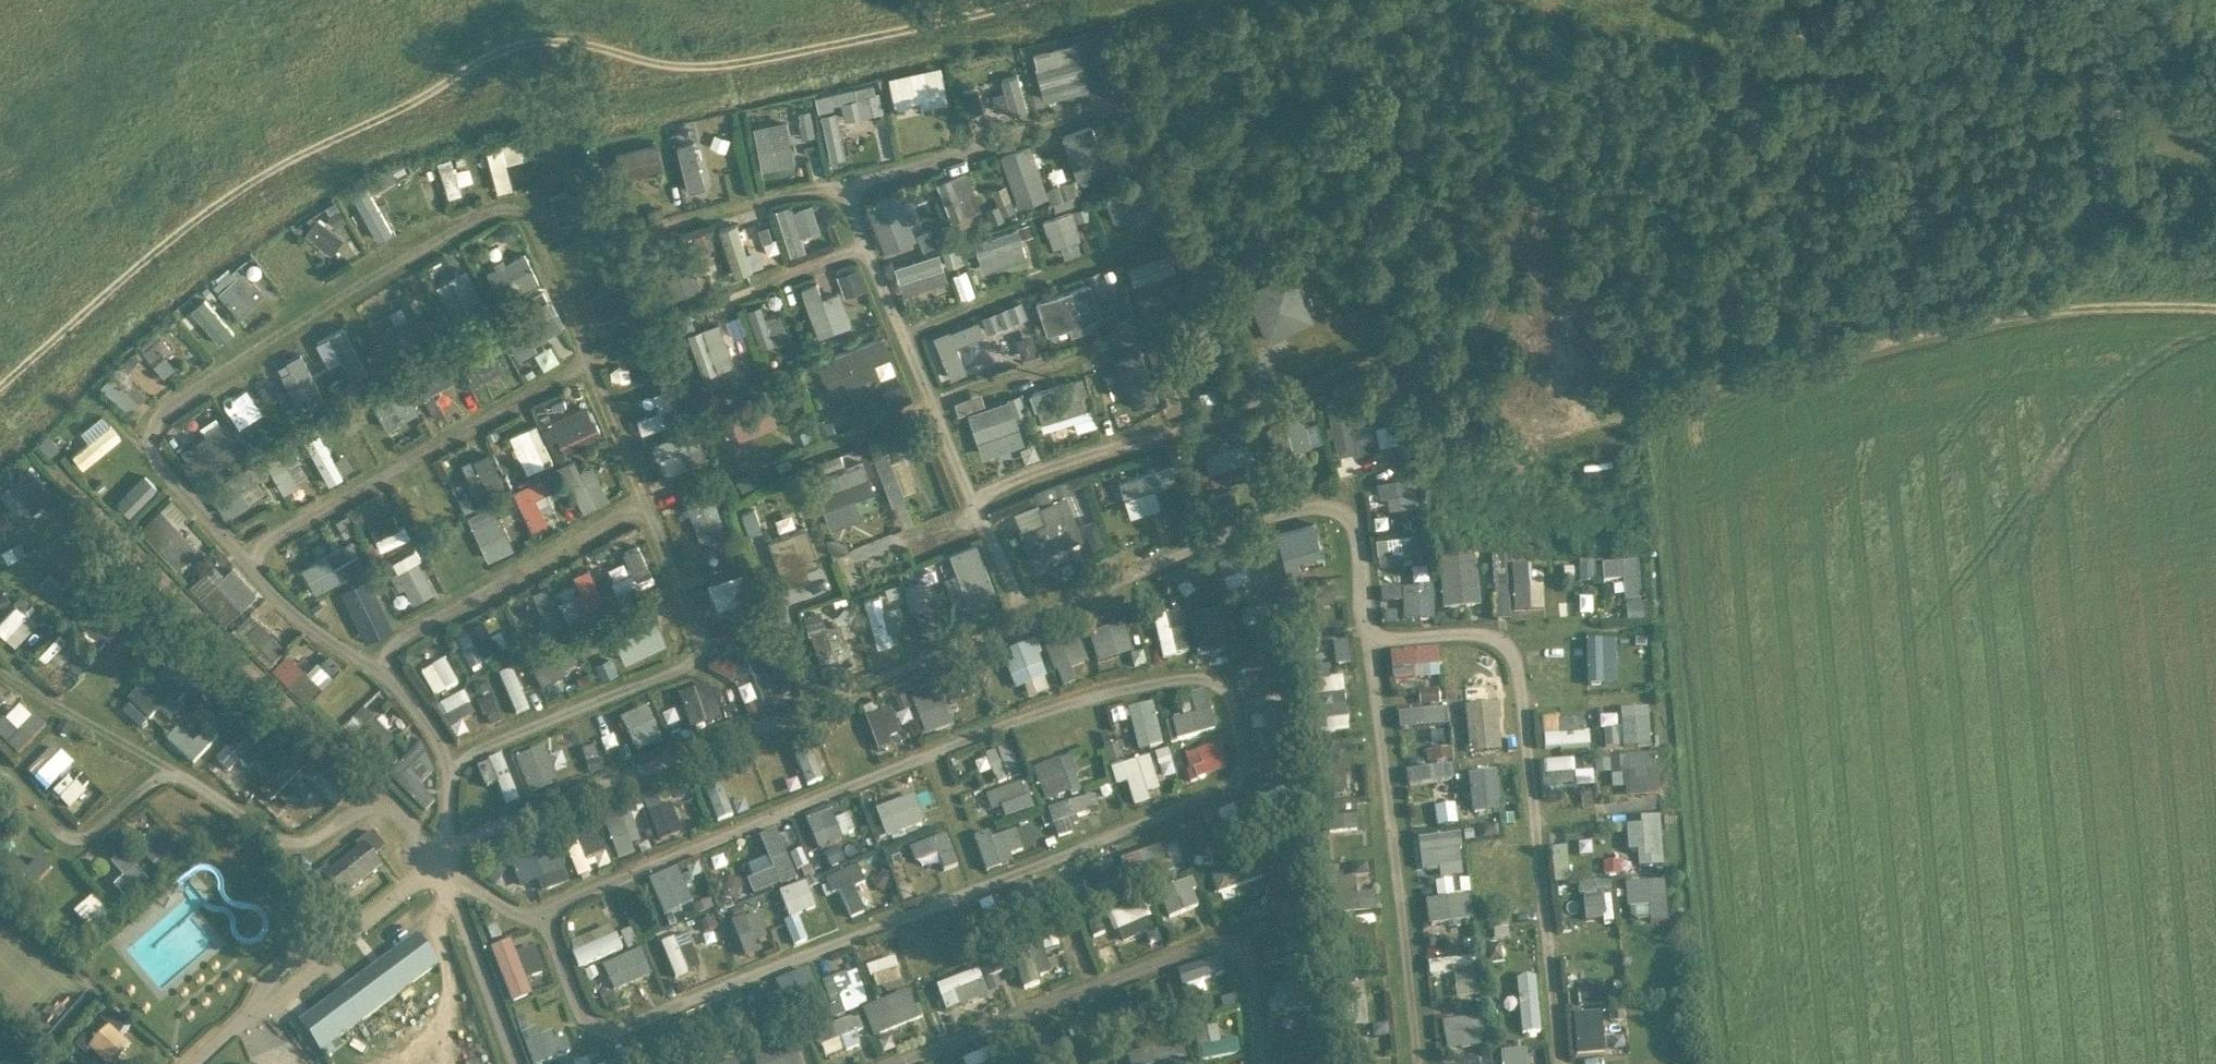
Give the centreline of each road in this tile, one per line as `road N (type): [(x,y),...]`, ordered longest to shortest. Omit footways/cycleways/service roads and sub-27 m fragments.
road 1 (track): [(1724,1063),(1666,410),(1690,378),(1994,312),(2089,299),(2215,301)]
road 2 (track): [(0,387),(176,233),(298,154),(469,79),(523,32),(566,29),(648,60),(814,64),(1046,0)]
road 3 (track): [(1705,0),(1887,39),(2005,88),(2215,141)]

